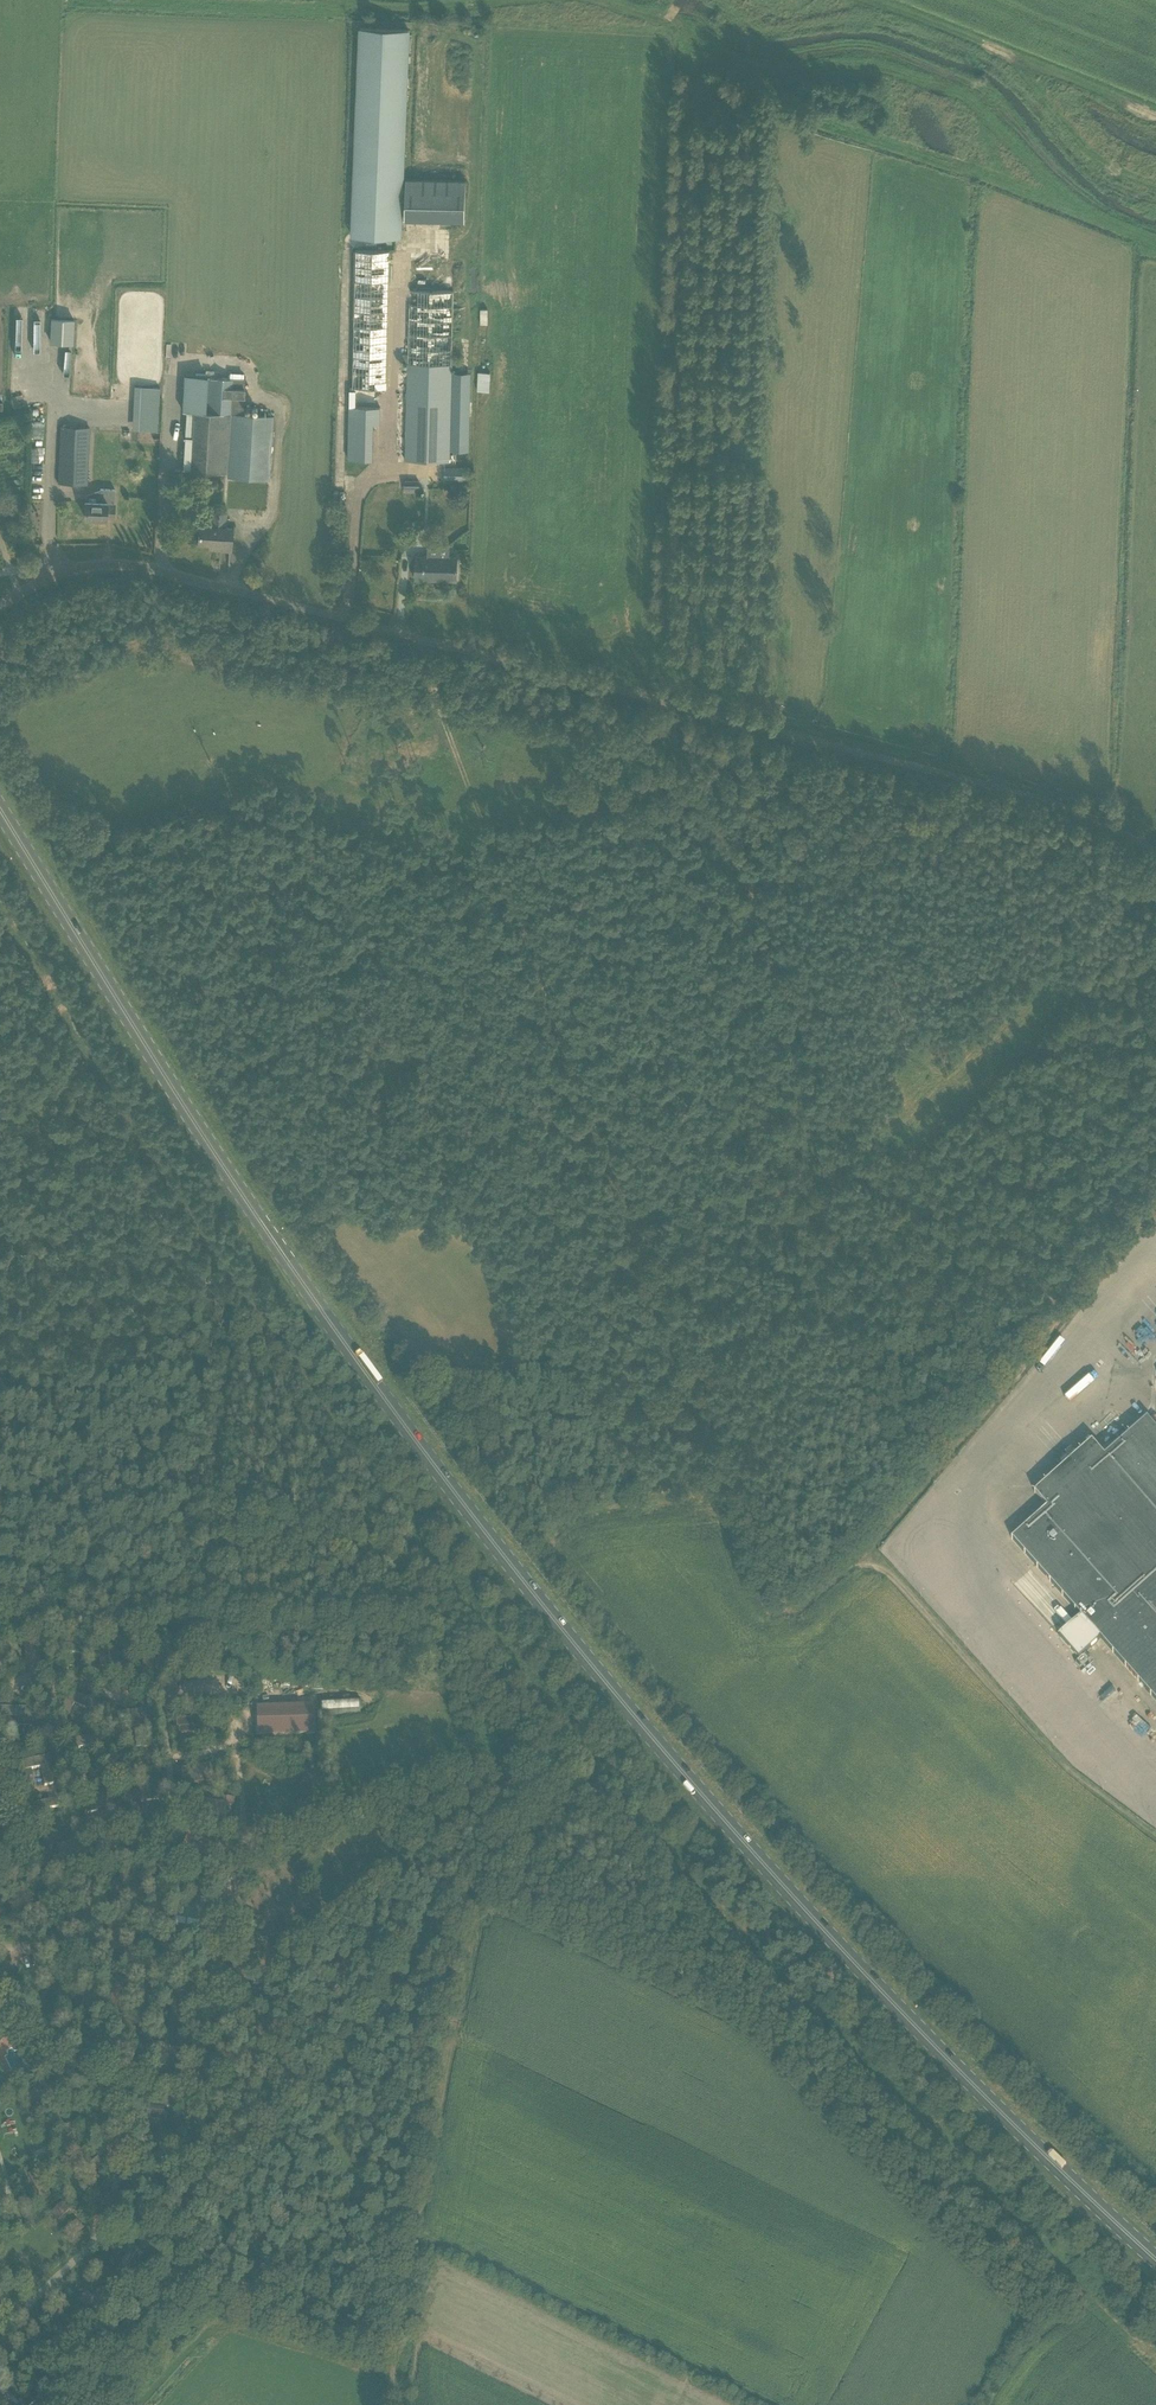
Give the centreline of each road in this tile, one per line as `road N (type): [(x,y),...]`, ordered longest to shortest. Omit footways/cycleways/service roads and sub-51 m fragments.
road 1 (primary): [(1155,2260),(935,2050),(696,1790),(411,1435),(204,1139),(0,808)]
road 2 (unclassified): [(1155,853),(1055,803),(950,771),(128,567),(90,570),(0,611)]
road 3 (track): [(867,1544),(795,1602),(783,1603),(774,1591),(425,640)]
road 4 (track): [(560,1800),(470,1898),(80,2404)]
road 5 (track): [(177,2279),(232,1831),(232,1742)]
road 6 (track): [(396,2404),(470,1898)]
road 7 (track): [(458,1643),(0,1616)]
road 8 (track): [(867,1544),(1067,1773),(1155,1840)]

